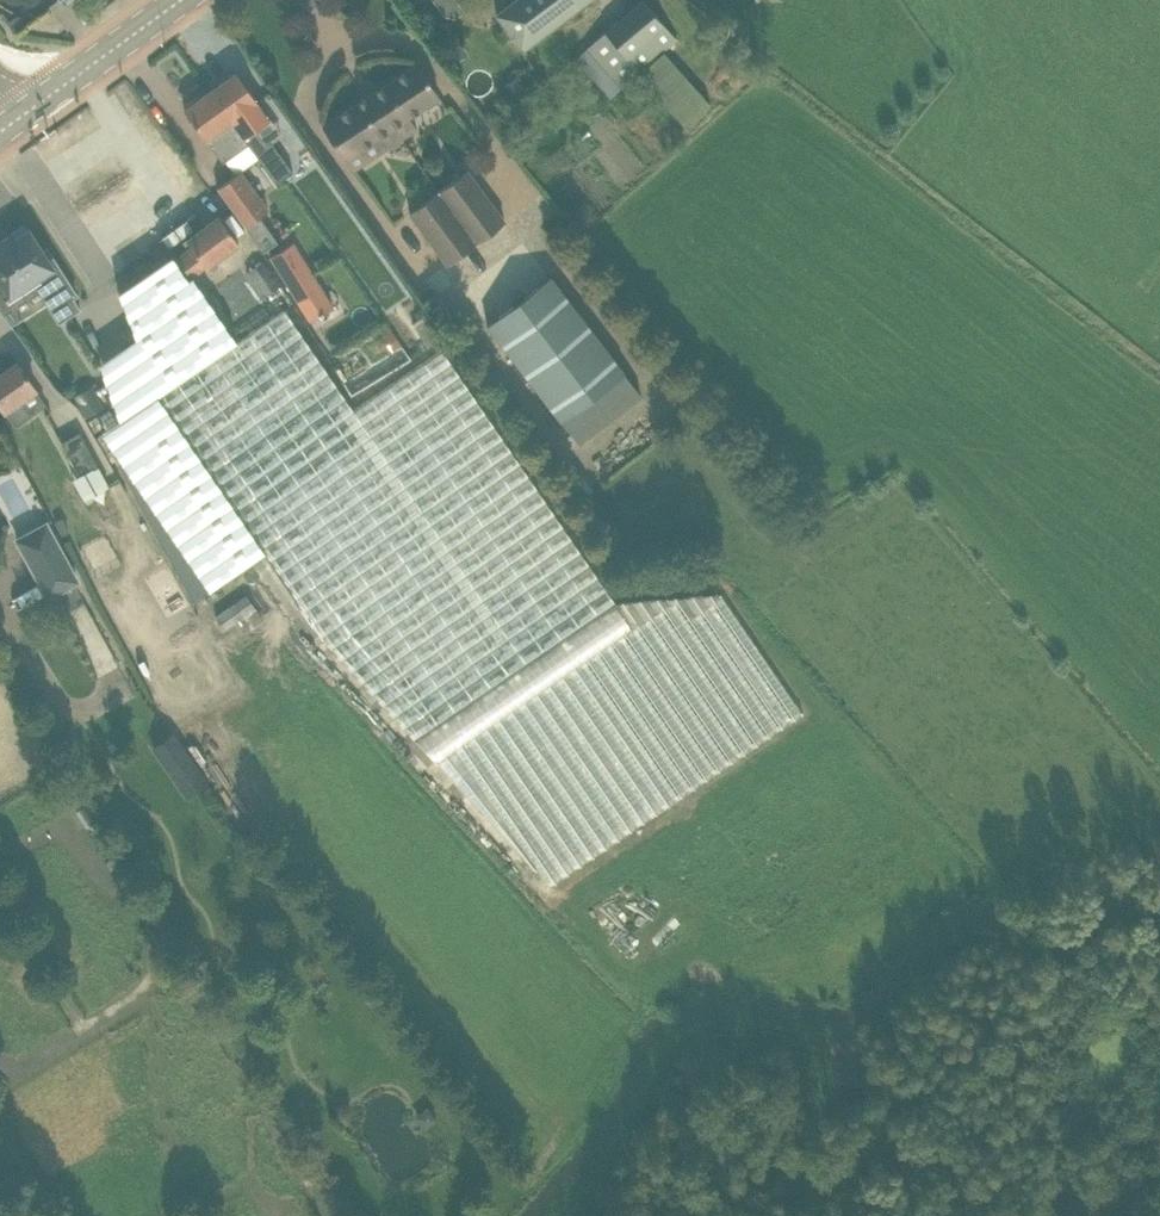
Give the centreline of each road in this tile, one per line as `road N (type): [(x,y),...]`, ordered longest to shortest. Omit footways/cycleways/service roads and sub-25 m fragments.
road 1 (tertiary): [(19,115),(181,0)]

